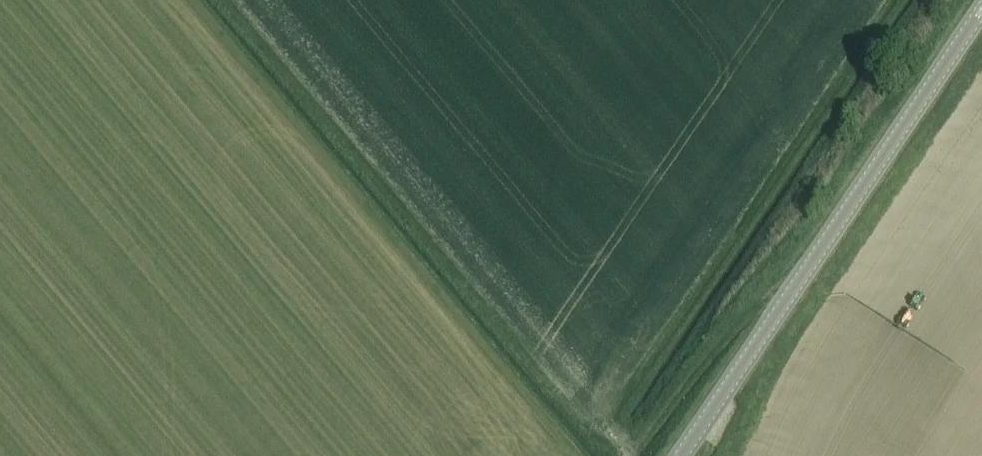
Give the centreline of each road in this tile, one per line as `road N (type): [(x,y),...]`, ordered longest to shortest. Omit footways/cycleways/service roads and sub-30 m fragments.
road 1 (tertiary): [(681,455),(981,1)]

